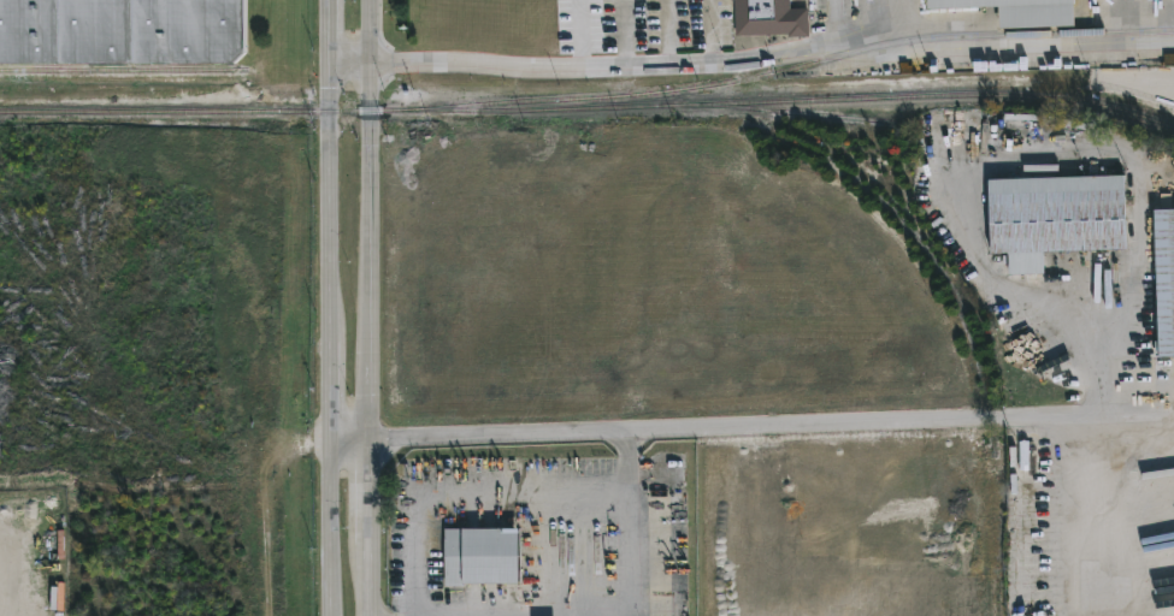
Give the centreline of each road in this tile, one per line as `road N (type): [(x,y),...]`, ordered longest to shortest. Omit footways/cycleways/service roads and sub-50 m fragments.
road 1 (secondary): [(328,0),(334,615)]
road 2 (secondary): [(372,615),(368,0)]

